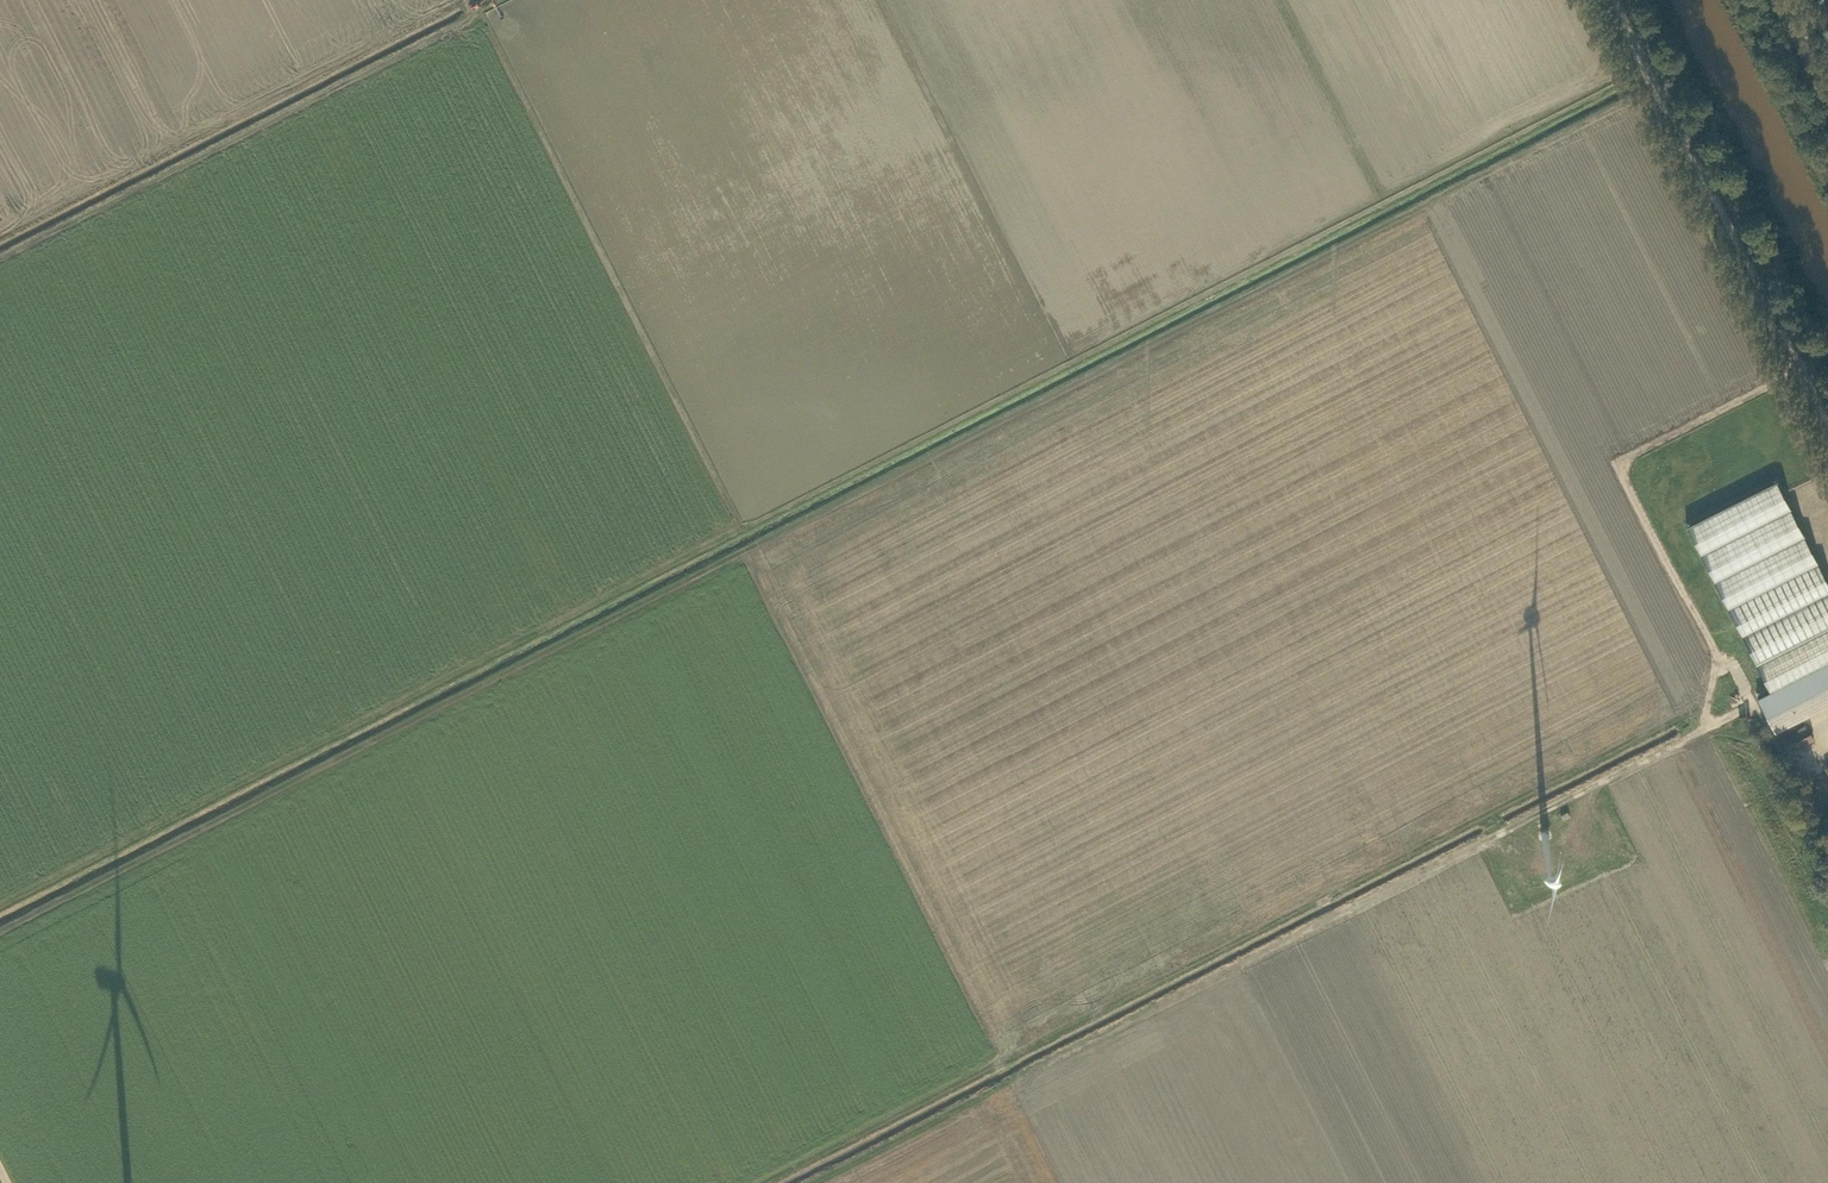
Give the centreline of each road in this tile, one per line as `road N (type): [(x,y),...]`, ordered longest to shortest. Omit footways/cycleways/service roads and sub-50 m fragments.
road 1 (track): [(1508,829),(1701,731),(1717,657),(1620,473),(1625,458),(1801,369)]
road 2 (unclassified): [(1827,423),(1614,0)]

